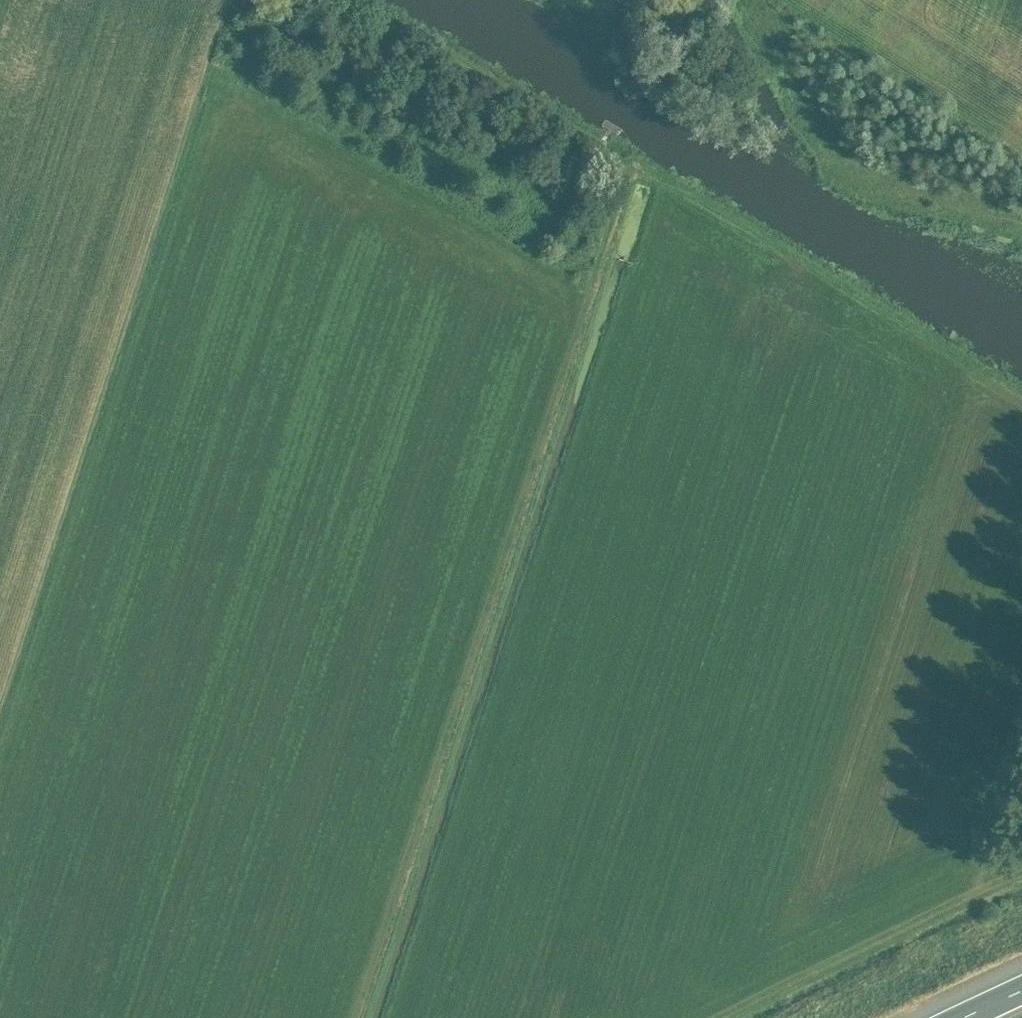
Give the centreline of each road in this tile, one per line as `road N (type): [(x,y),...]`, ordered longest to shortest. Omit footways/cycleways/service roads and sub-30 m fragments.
road 1 (track): [(354,1017),(633,170)]

